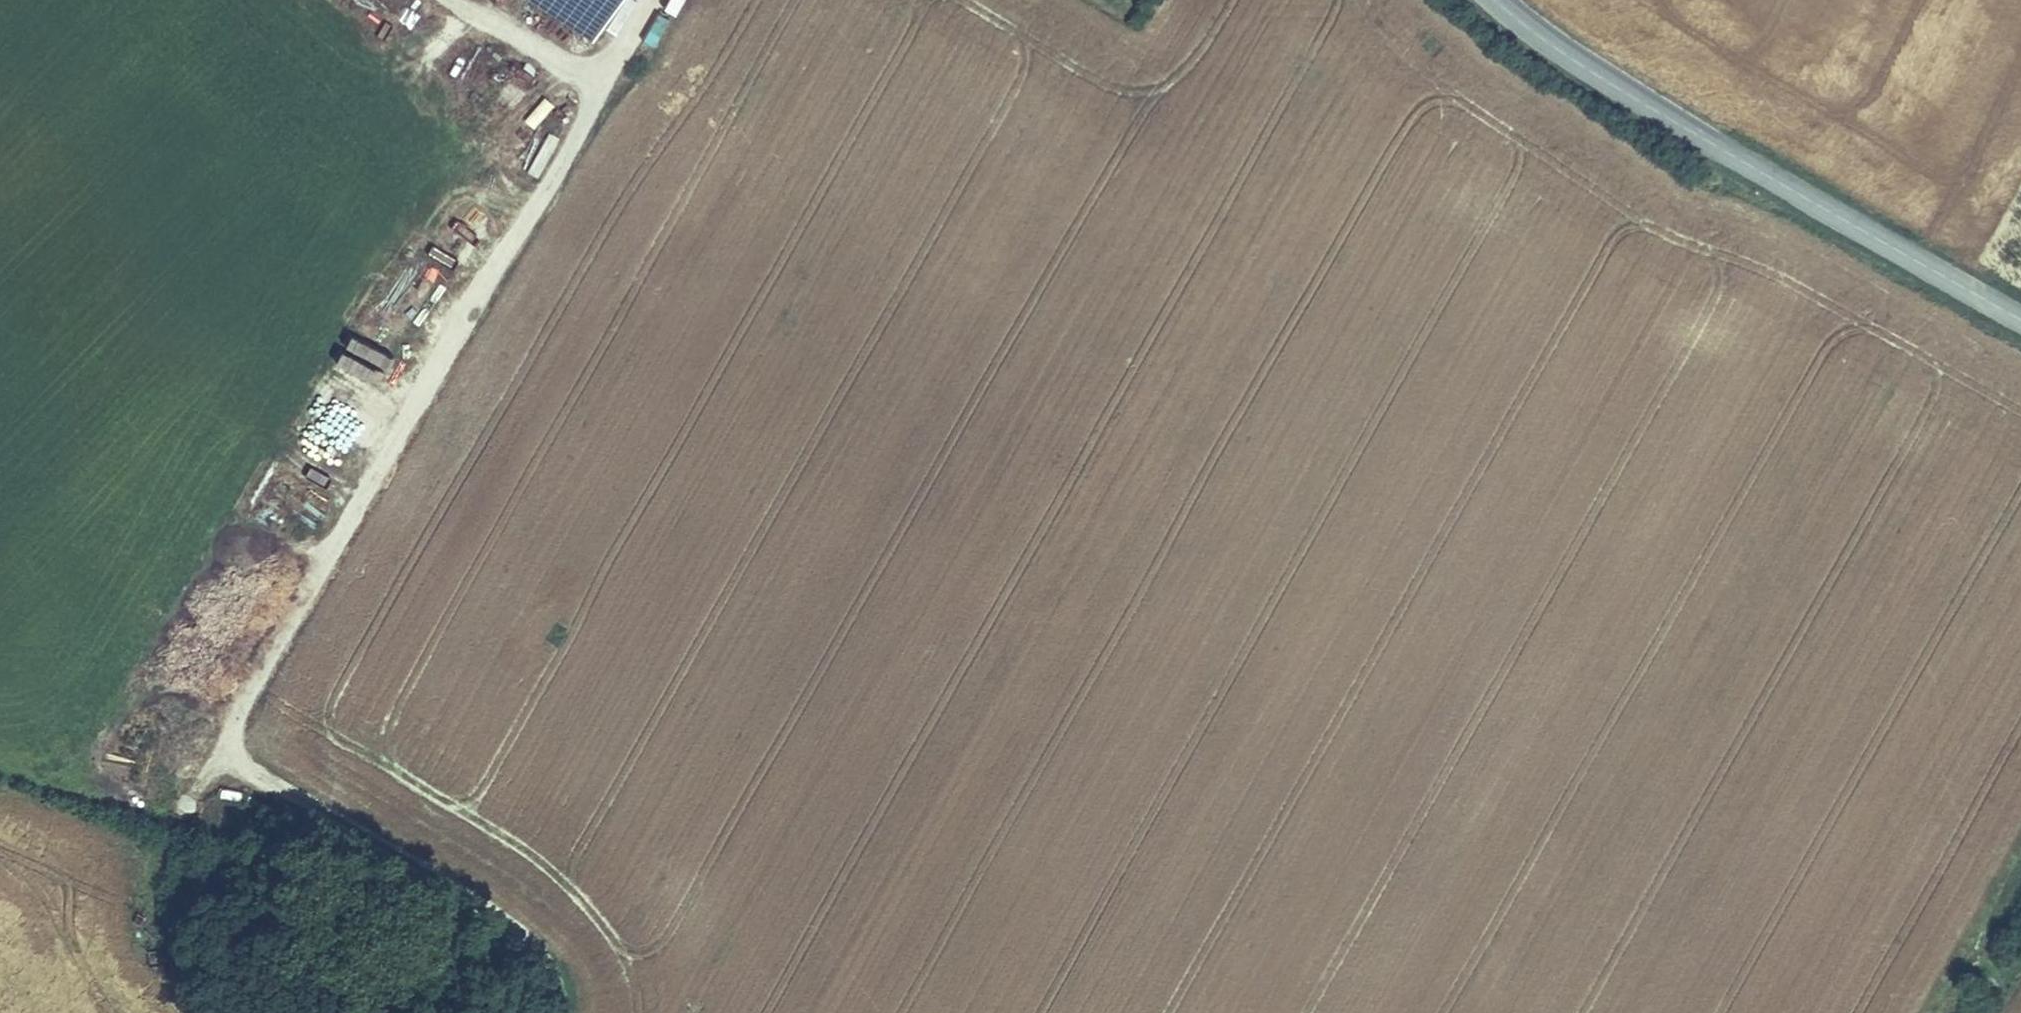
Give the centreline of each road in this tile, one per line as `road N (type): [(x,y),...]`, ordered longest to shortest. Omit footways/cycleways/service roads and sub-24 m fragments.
road 1 (track): [(218,800),(669,0)]
road 2 (tertiary): [(2020,317),(1479,0)]

